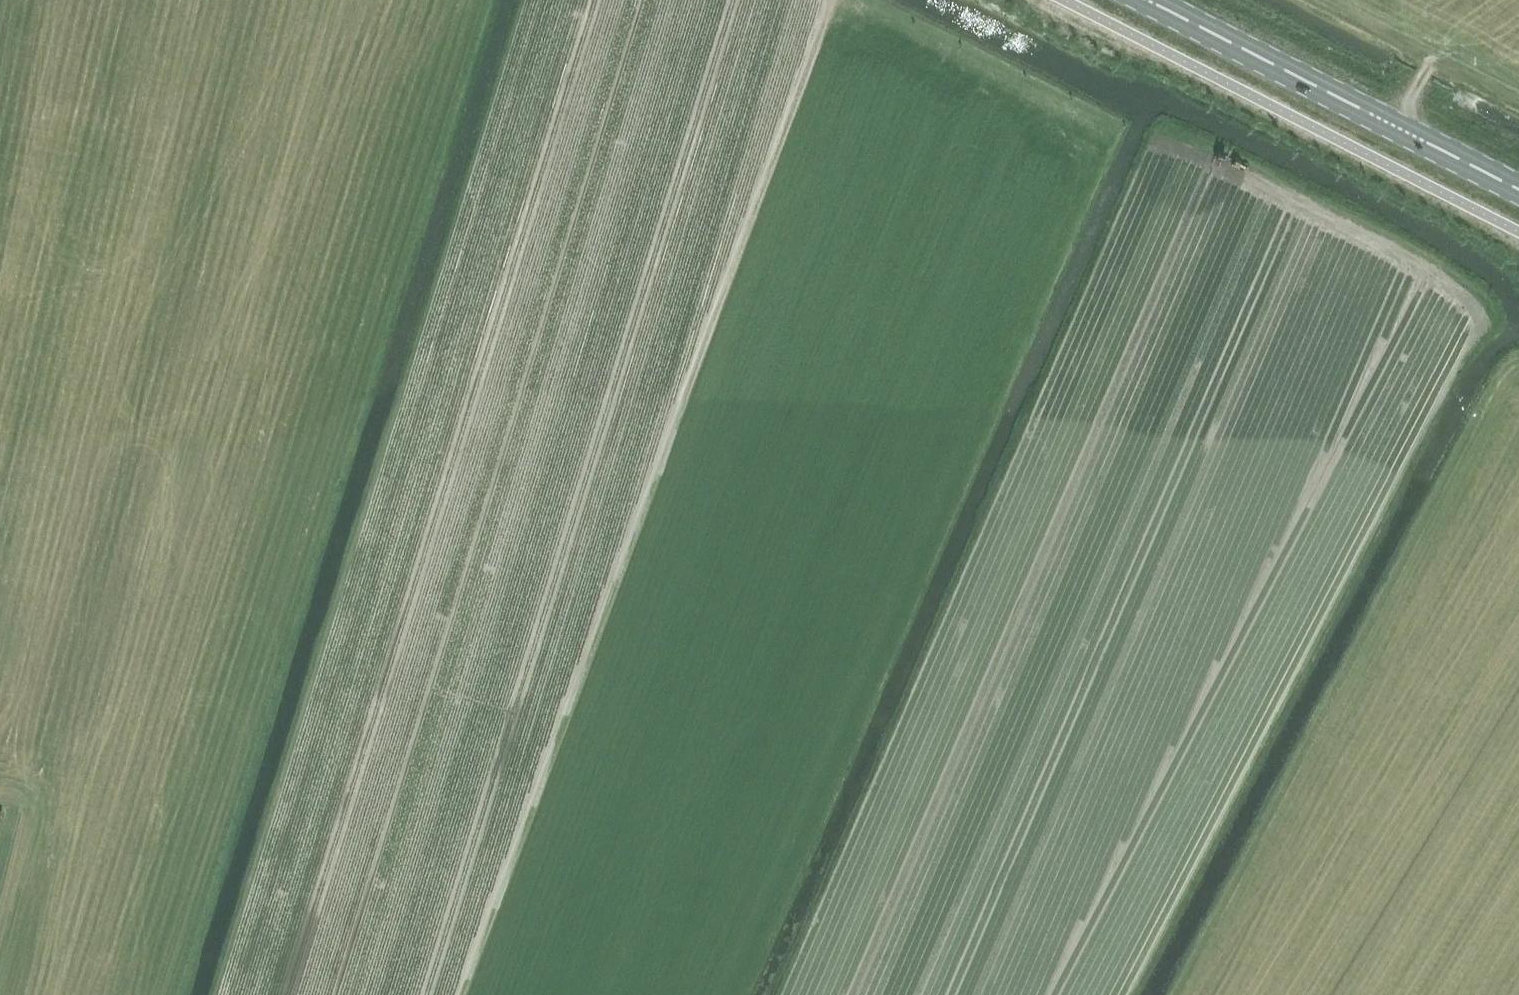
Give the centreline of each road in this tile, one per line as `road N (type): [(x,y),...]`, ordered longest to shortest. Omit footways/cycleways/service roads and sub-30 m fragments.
road 1 (primary): [(1518,192),(1145,0)]

